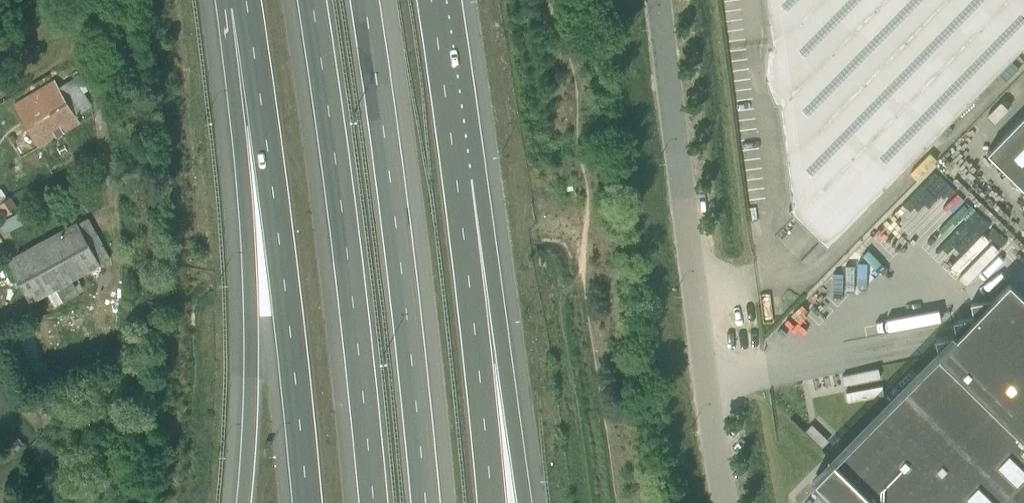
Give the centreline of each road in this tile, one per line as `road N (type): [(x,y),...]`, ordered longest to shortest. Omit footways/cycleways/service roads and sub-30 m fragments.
road 1 (unclassified): [(727,502),(711,436),(654,0)]
road 2 (motorway): [(424,502),(390,178),(361,0)]
road 3 (motorway): [(309,0),(372,502)]
road 4 (motorway): [(246,7),(305,502)]
road 5 (motorway): [(246,7),(251,309),(241,502)]
road 6 (motorway): [(518,502),(450,139)]
road 7 (motorway): [(492,502),(450,139)]
road 8 (motorway): [(450,139),(428,0)]

